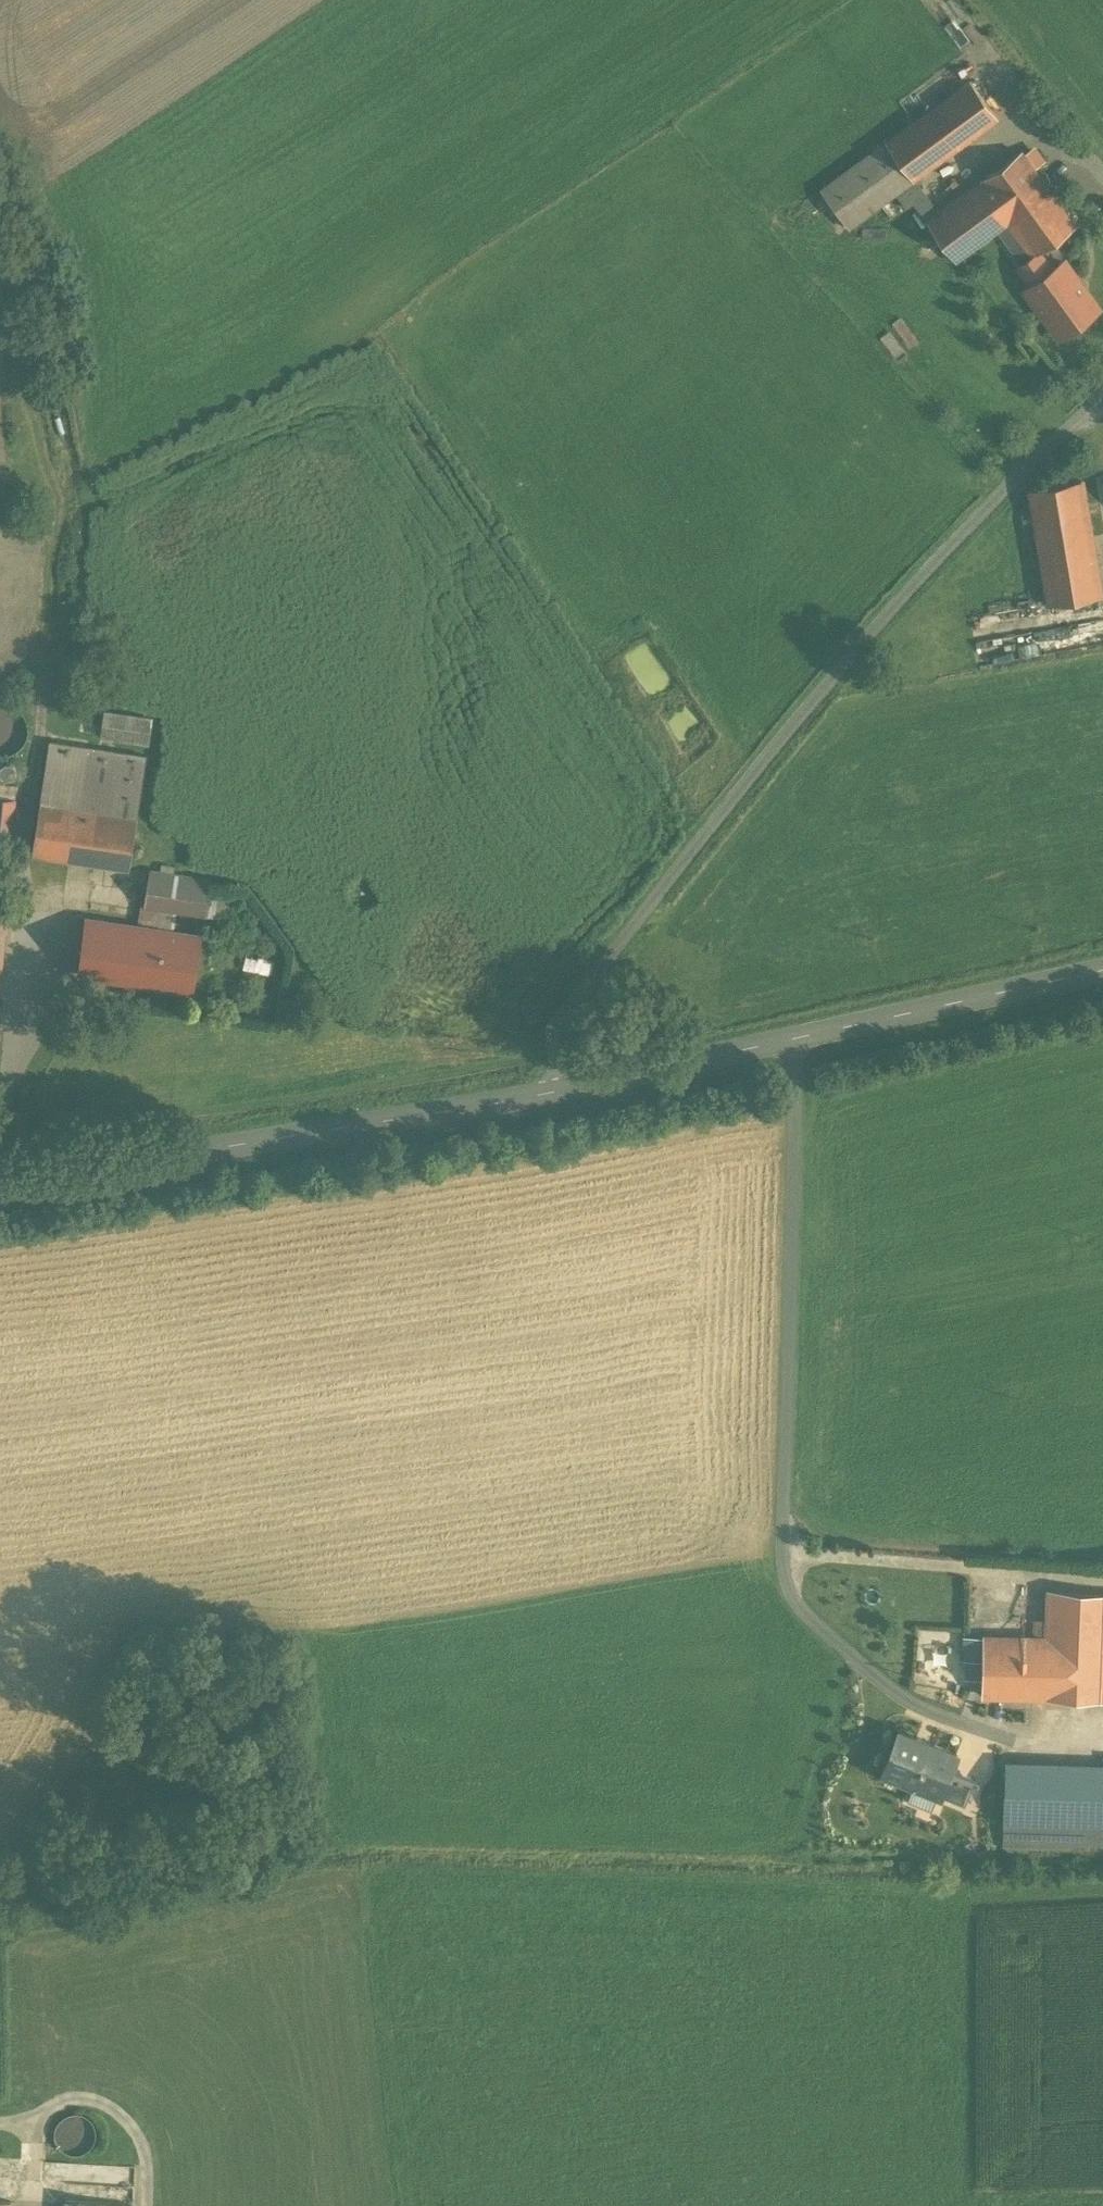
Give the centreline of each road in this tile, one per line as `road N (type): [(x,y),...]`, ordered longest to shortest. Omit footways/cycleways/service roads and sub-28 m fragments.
road 1 (unclassified): [(1102,397),(924,571),(563,1013),(556,1045),(562,1089)]
road 2 (tertiary): [(0,1182),(562,1089)]
road 3 (tertiary): [(562,1089),(1102,968)]

